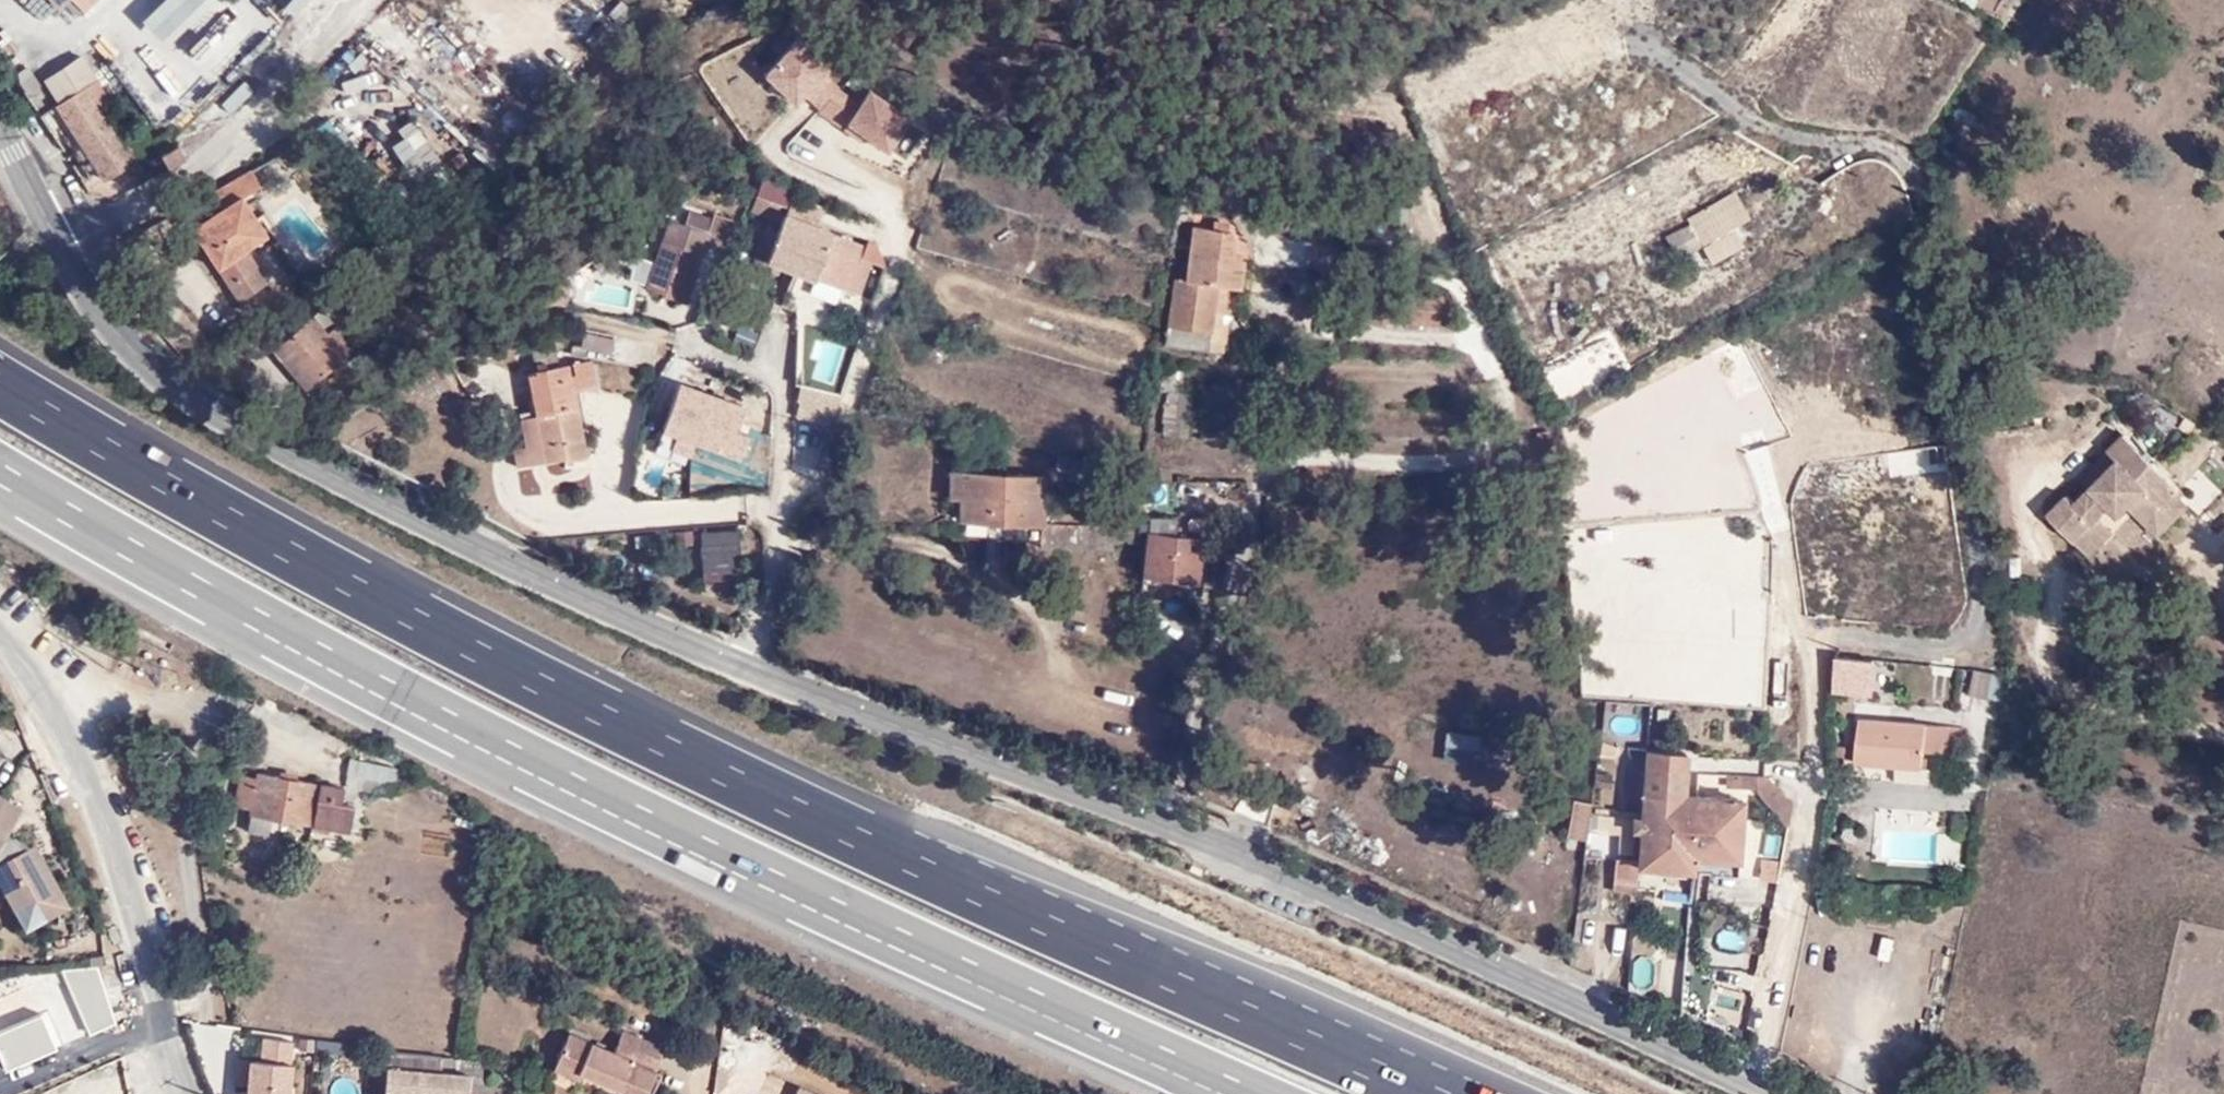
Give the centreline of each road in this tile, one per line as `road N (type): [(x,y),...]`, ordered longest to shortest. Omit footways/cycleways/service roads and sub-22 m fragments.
road 1 (motorway): [(1423,1093),(667,752),(226,522),(0,387)]
road 2 (motorway): [(0,470),(202,588),(644,816),(1246,1093)]
road 3 (tertiary): [(1761,1093),(1173,825),(745,665)]
road 4 (tertiary): [(745,665),(446,532),(202,407),(129,347),(0,130)]
road 5 (unclassified): [(0,638),(68,740),(123,876),(158,1046),(182,1093)]
road 6 (unclassified): [(745,665),(772,594),(783,313)]

